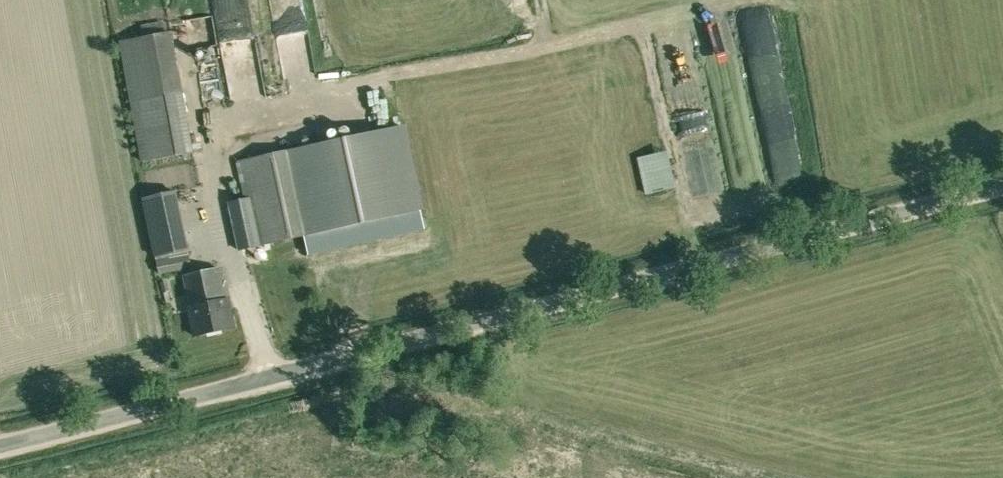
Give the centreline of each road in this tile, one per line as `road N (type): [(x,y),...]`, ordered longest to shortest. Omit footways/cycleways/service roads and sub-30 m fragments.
road 1 (unclassified): [(0,442),(1002,187)]
road 2 (track): [(270,373),(251,334),(201,122),(548,46),(540,0)]

